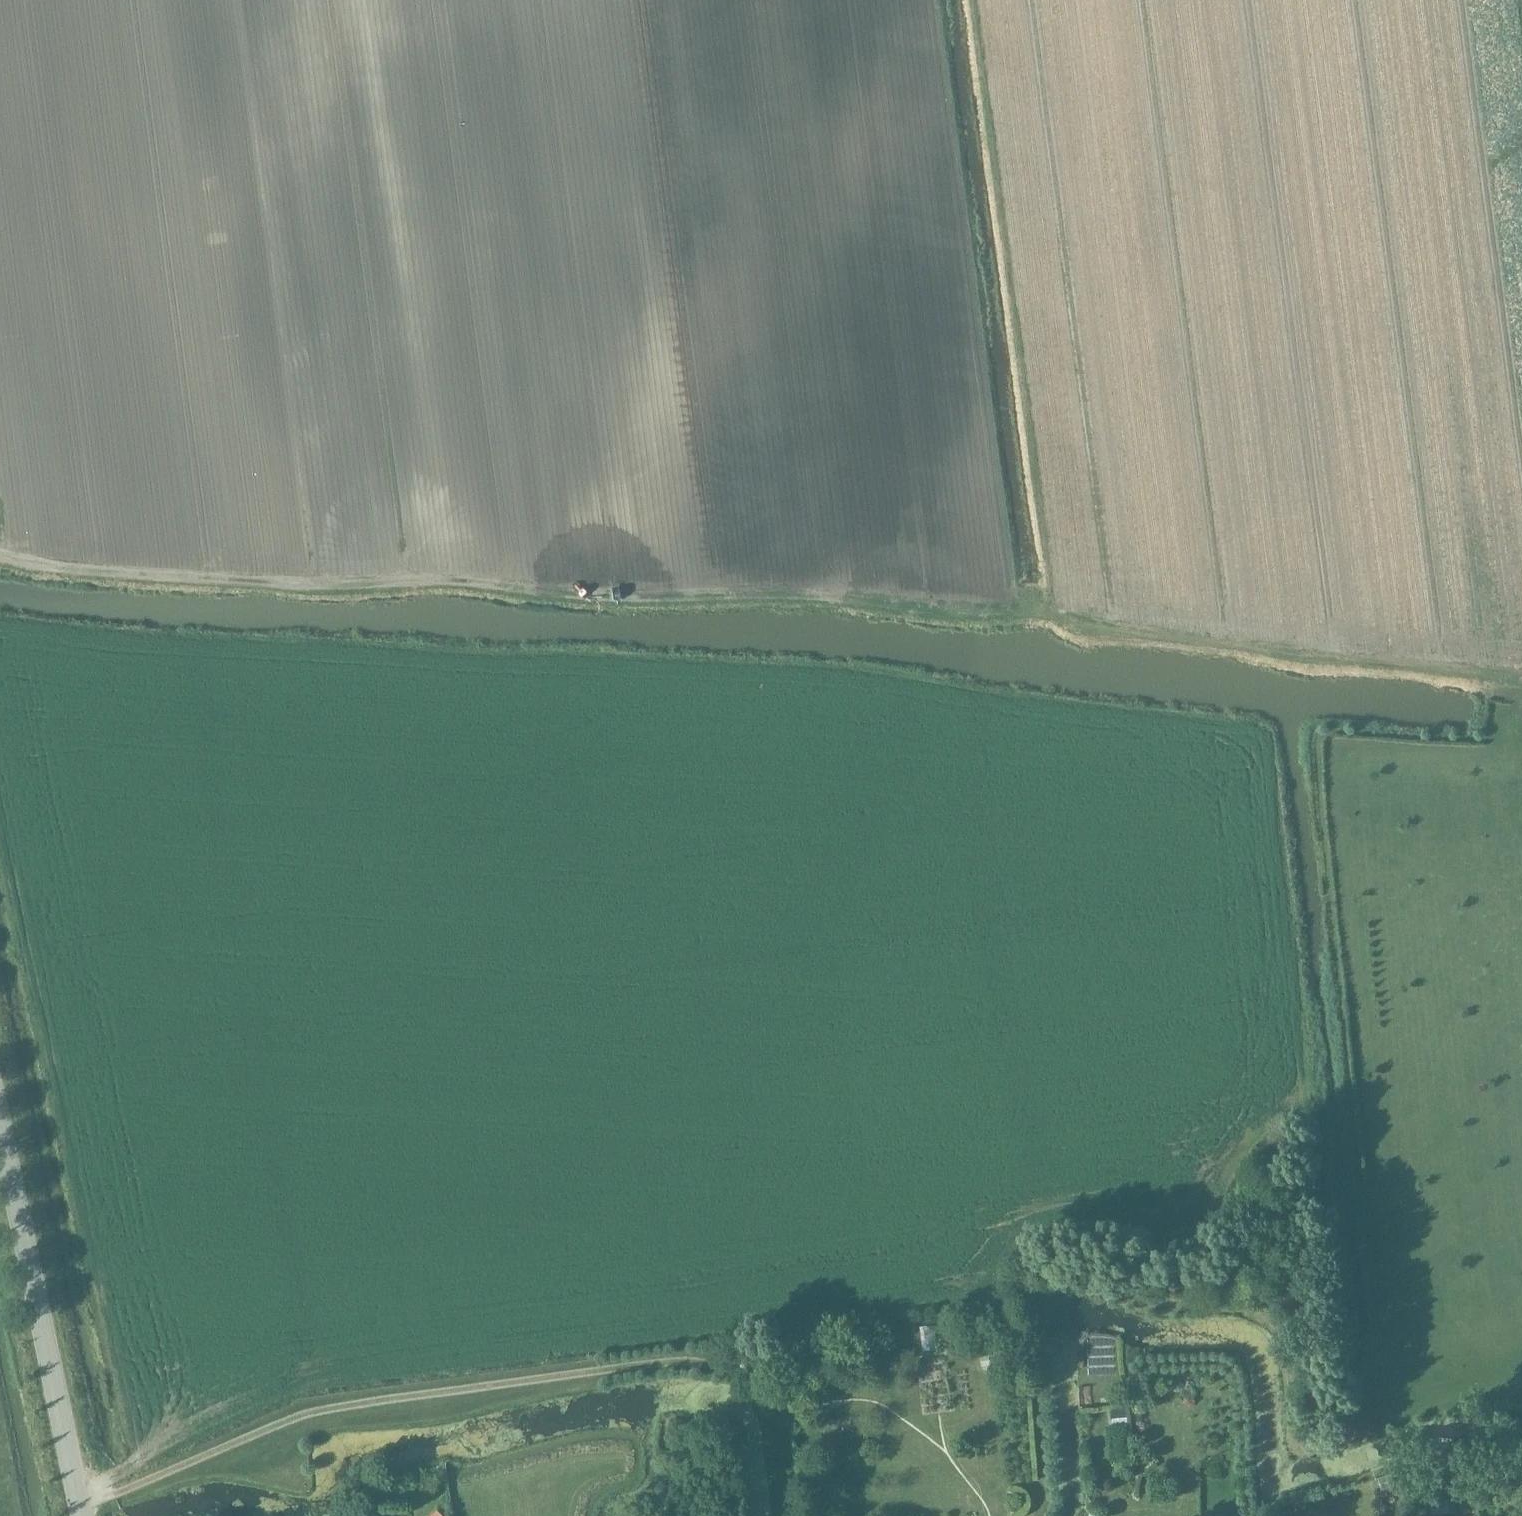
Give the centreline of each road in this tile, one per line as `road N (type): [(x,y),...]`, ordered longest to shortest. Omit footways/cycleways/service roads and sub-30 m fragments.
road 1 (unclassified): [(81,1515),(0,1129)]

